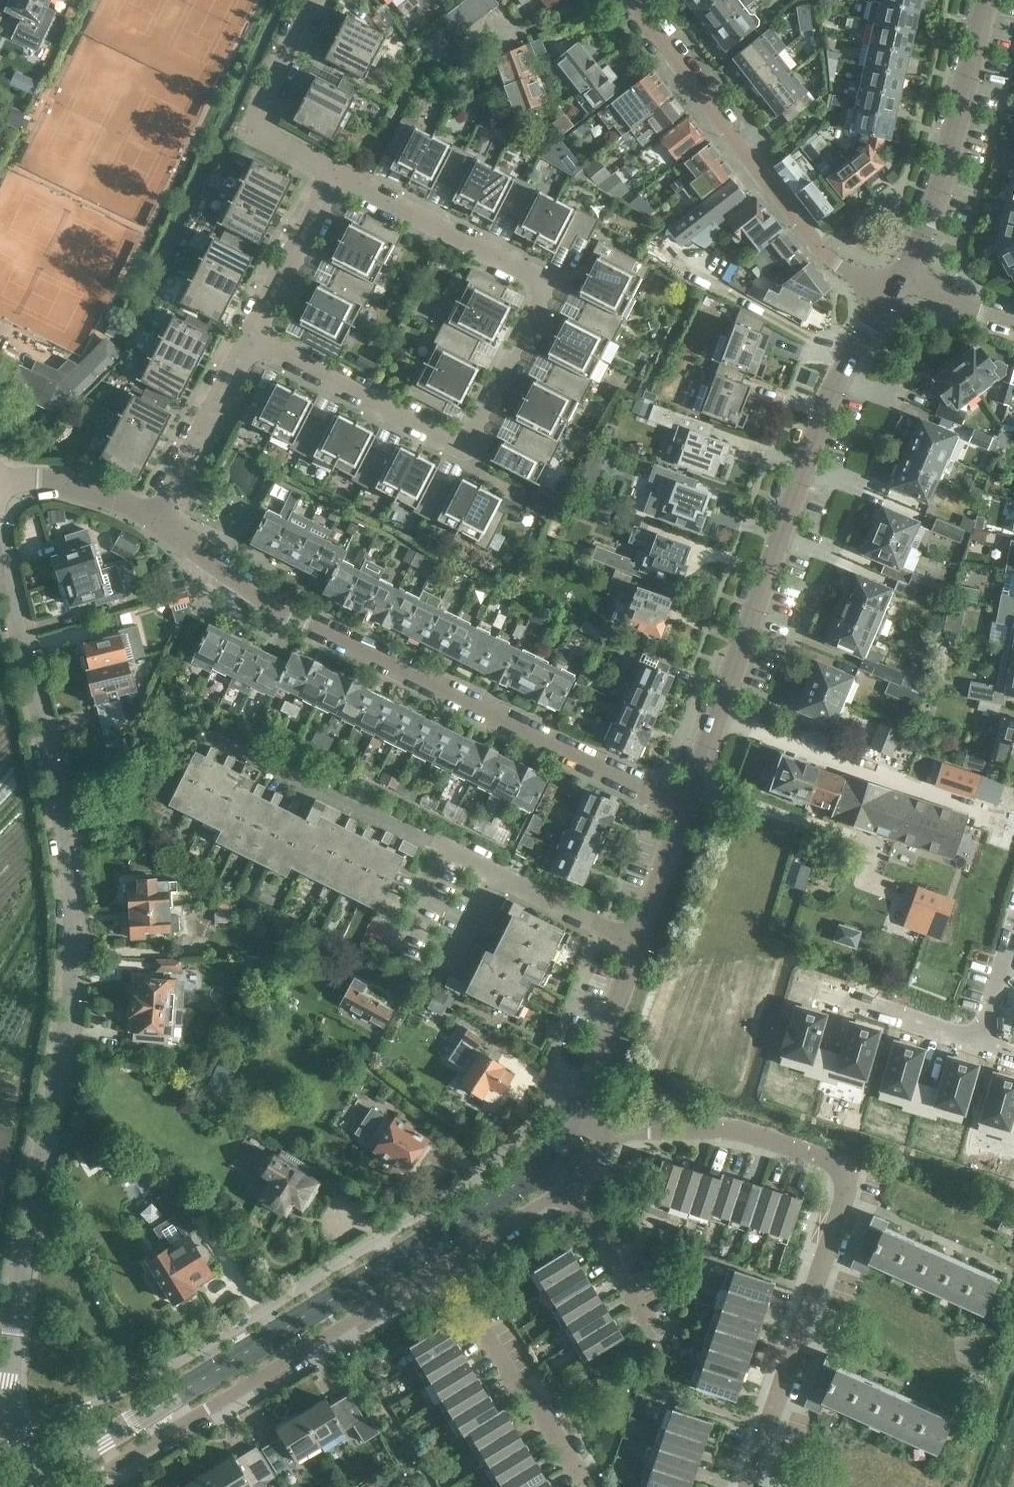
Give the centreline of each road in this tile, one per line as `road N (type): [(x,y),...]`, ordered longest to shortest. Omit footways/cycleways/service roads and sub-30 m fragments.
road 1 (residential): [(1,1422),(74,948),(69,876),(0,536)]
road 2 (residential): [(249,340),(460,446),(475,438),(546,295),(545,280),(328,163)]
road 3 (tertiary): [(46,1471),(519,1176),(557,1145),(581,1101)]
road 4 (residential): [(684,804),(190,562),(187,544),(151,520)]
road 5 (residential): [(749,1486),(855,1173),(725,1131),(613,1128)]
road 6 (tertiary): [(684,804),(832,382),(884,293)]
road 7 (residential): [(634,943),(207,736)]
road 8 (residential): [(88,1486),(449,1264)]
road 9 (residential): [(884,293),(837,263),(795,219),(634,0)]
road 10 (track): [(714,717),(1013,827)]
road 11 (tertiary): [(904,266),(929,221),(986,0)]
road 12 (unclassified): [(559,1461),(449,1264)]
road 13 (residential): [(328,163),(254,129),(309,0)]
road 14 (residential): [(151,520),(249,340)]
road 15 (residential): [(249,340),(328,163)]
road 16 (unclassified): [(656,1330),(567,1189)]
road 17 (tertiary): [(581,1101),(634,943)]
road 18 (residential): [(151,520),(47,480),(0,481)]
road 19 (residential): [(838,1001),(988,1046)]
road 20 (tertiary): [(634,943),(684,804)]
road 21 (residential): [(449,1264),(567,1189)]
road 22 (residential): [(1013,319),(966,306),(904,266)]

